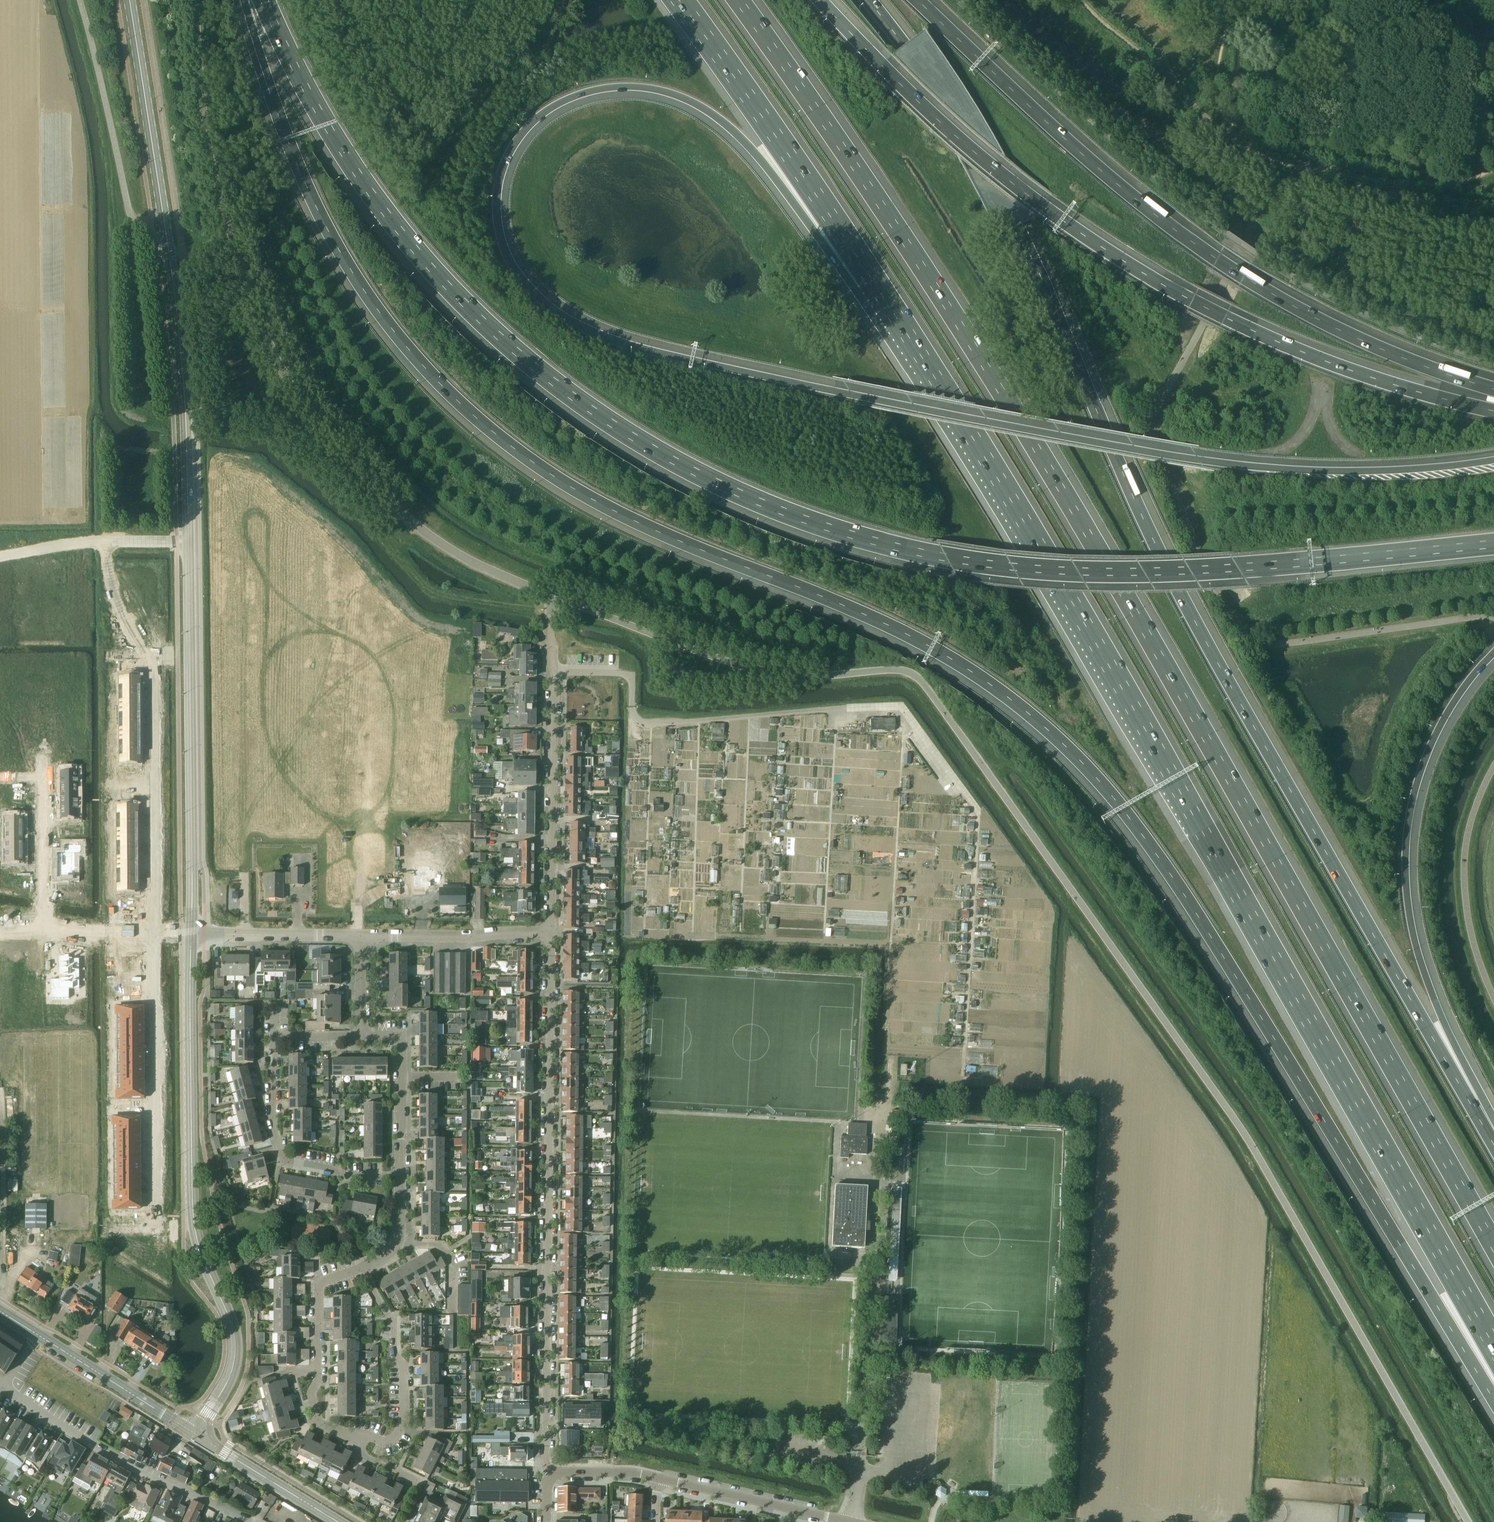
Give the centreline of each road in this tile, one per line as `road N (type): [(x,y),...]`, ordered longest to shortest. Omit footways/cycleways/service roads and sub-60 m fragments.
road 1 (motorway): [(254,0),(264,75),(319,215),(417,359),(465,409),(584,496),(917,639),(1036,718),(1075,755),(1190,904),(1493,1399)]
road 2 (motorway): [(1493,461),(1349,473),(1203,462),(634,346),(561,316),(518,275),(499,231),(500,177),(522,134),(562,101),(616,86),(661,90),(734,130),(832,255),(874,283)]
road 3 (motorway): [(265,0),(348,159),(472,309),(599,416),(771,508),(905,550),(1058,571),(1241,569),(1493,545)]
road 4 (motorway): [(1493,1242),(1165,661),(932,276),(741,0)]
road 5 (motorway): [(1493,1139),(1160,552),(994,178),(868,0)]
road 6 (motorway): [(874,283),(1162,759),(1493,1352)]
road 7 (tertiary): [(191,935),(184,390),(129,0)]
road 8 (motorway): [(1493,410),(1301,351),(1125,262),(970,151),(820,0)]
road 9 (motorway): [(1493,389),(1348,334),(1217,260),(1120,187),(917,0)]
road 10 (residential): [(551,932),(546,1463),(552,1476)]
road 11 (tertiary): [(196,1434),(235,1357),(232,1324),(193,1215),(191,935)]
road 12 (motorway): [(1493,1129),(1422,966),(1407,879),(1408,836),(1427,756),(1462,690),(1493,653)]
road 13 (motorway): [(679,0),(874,283)]
road 14 (residential): [(552,640),(551,932)]
road 15 (residential): [(250,1521),(95,1446),(3,1390)]
road 16 (residential): [(154,935),(153,659)]
road 17 (residential): [(157,1210),(154,935)]
road 18 (residential): [(400,1178),(286,1161),(272,1120),(274,1039)]
road 19 (residential): [(358,1439),(318,1423),(311,1394),(319,1289),(363,1267)]
road 20 (residential): [(363,1267),(394,1324),(395,1354),(405,1367),(404,1423),(385,1442),(358,1439)]
road 21 (unclassified): [(849,1521),(657,1478)]
road 22 (residential): [(361,935),(551,932)]
road 23 (tertiary): [(196,1434),(39,1335)]
road 24 (residential): [(400,1178),(403,1039),(361,1037)]
road 25 (residential): [(43,929),(43,759)]
road 26 (residential): [(191,935),(361,935)]
road 27 (tertiary): [(339,1521),(196,1434)]

